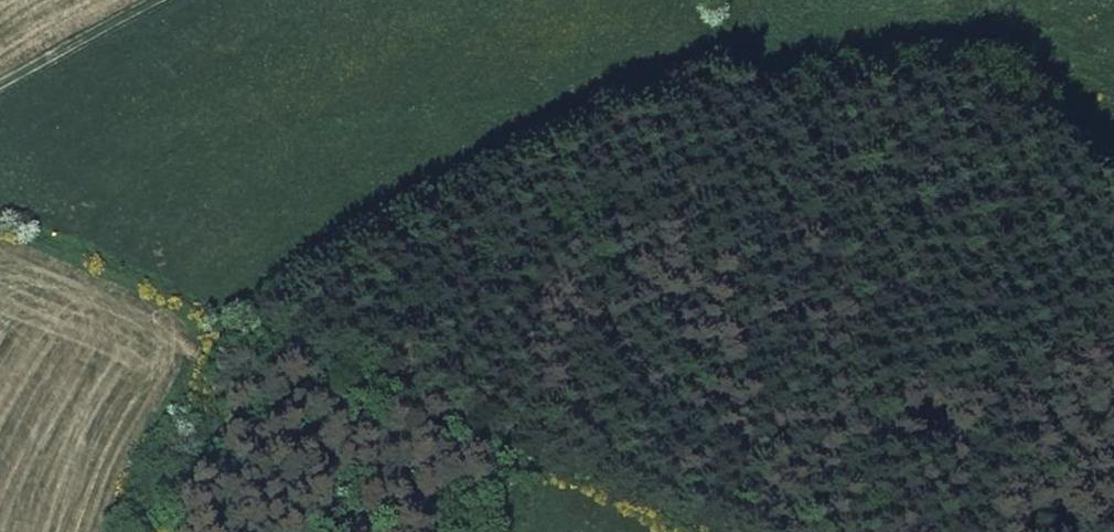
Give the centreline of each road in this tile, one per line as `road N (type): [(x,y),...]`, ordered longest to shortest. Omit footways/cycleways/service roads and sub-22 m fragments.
road 1 (track): [(0,83),(156,0)]

